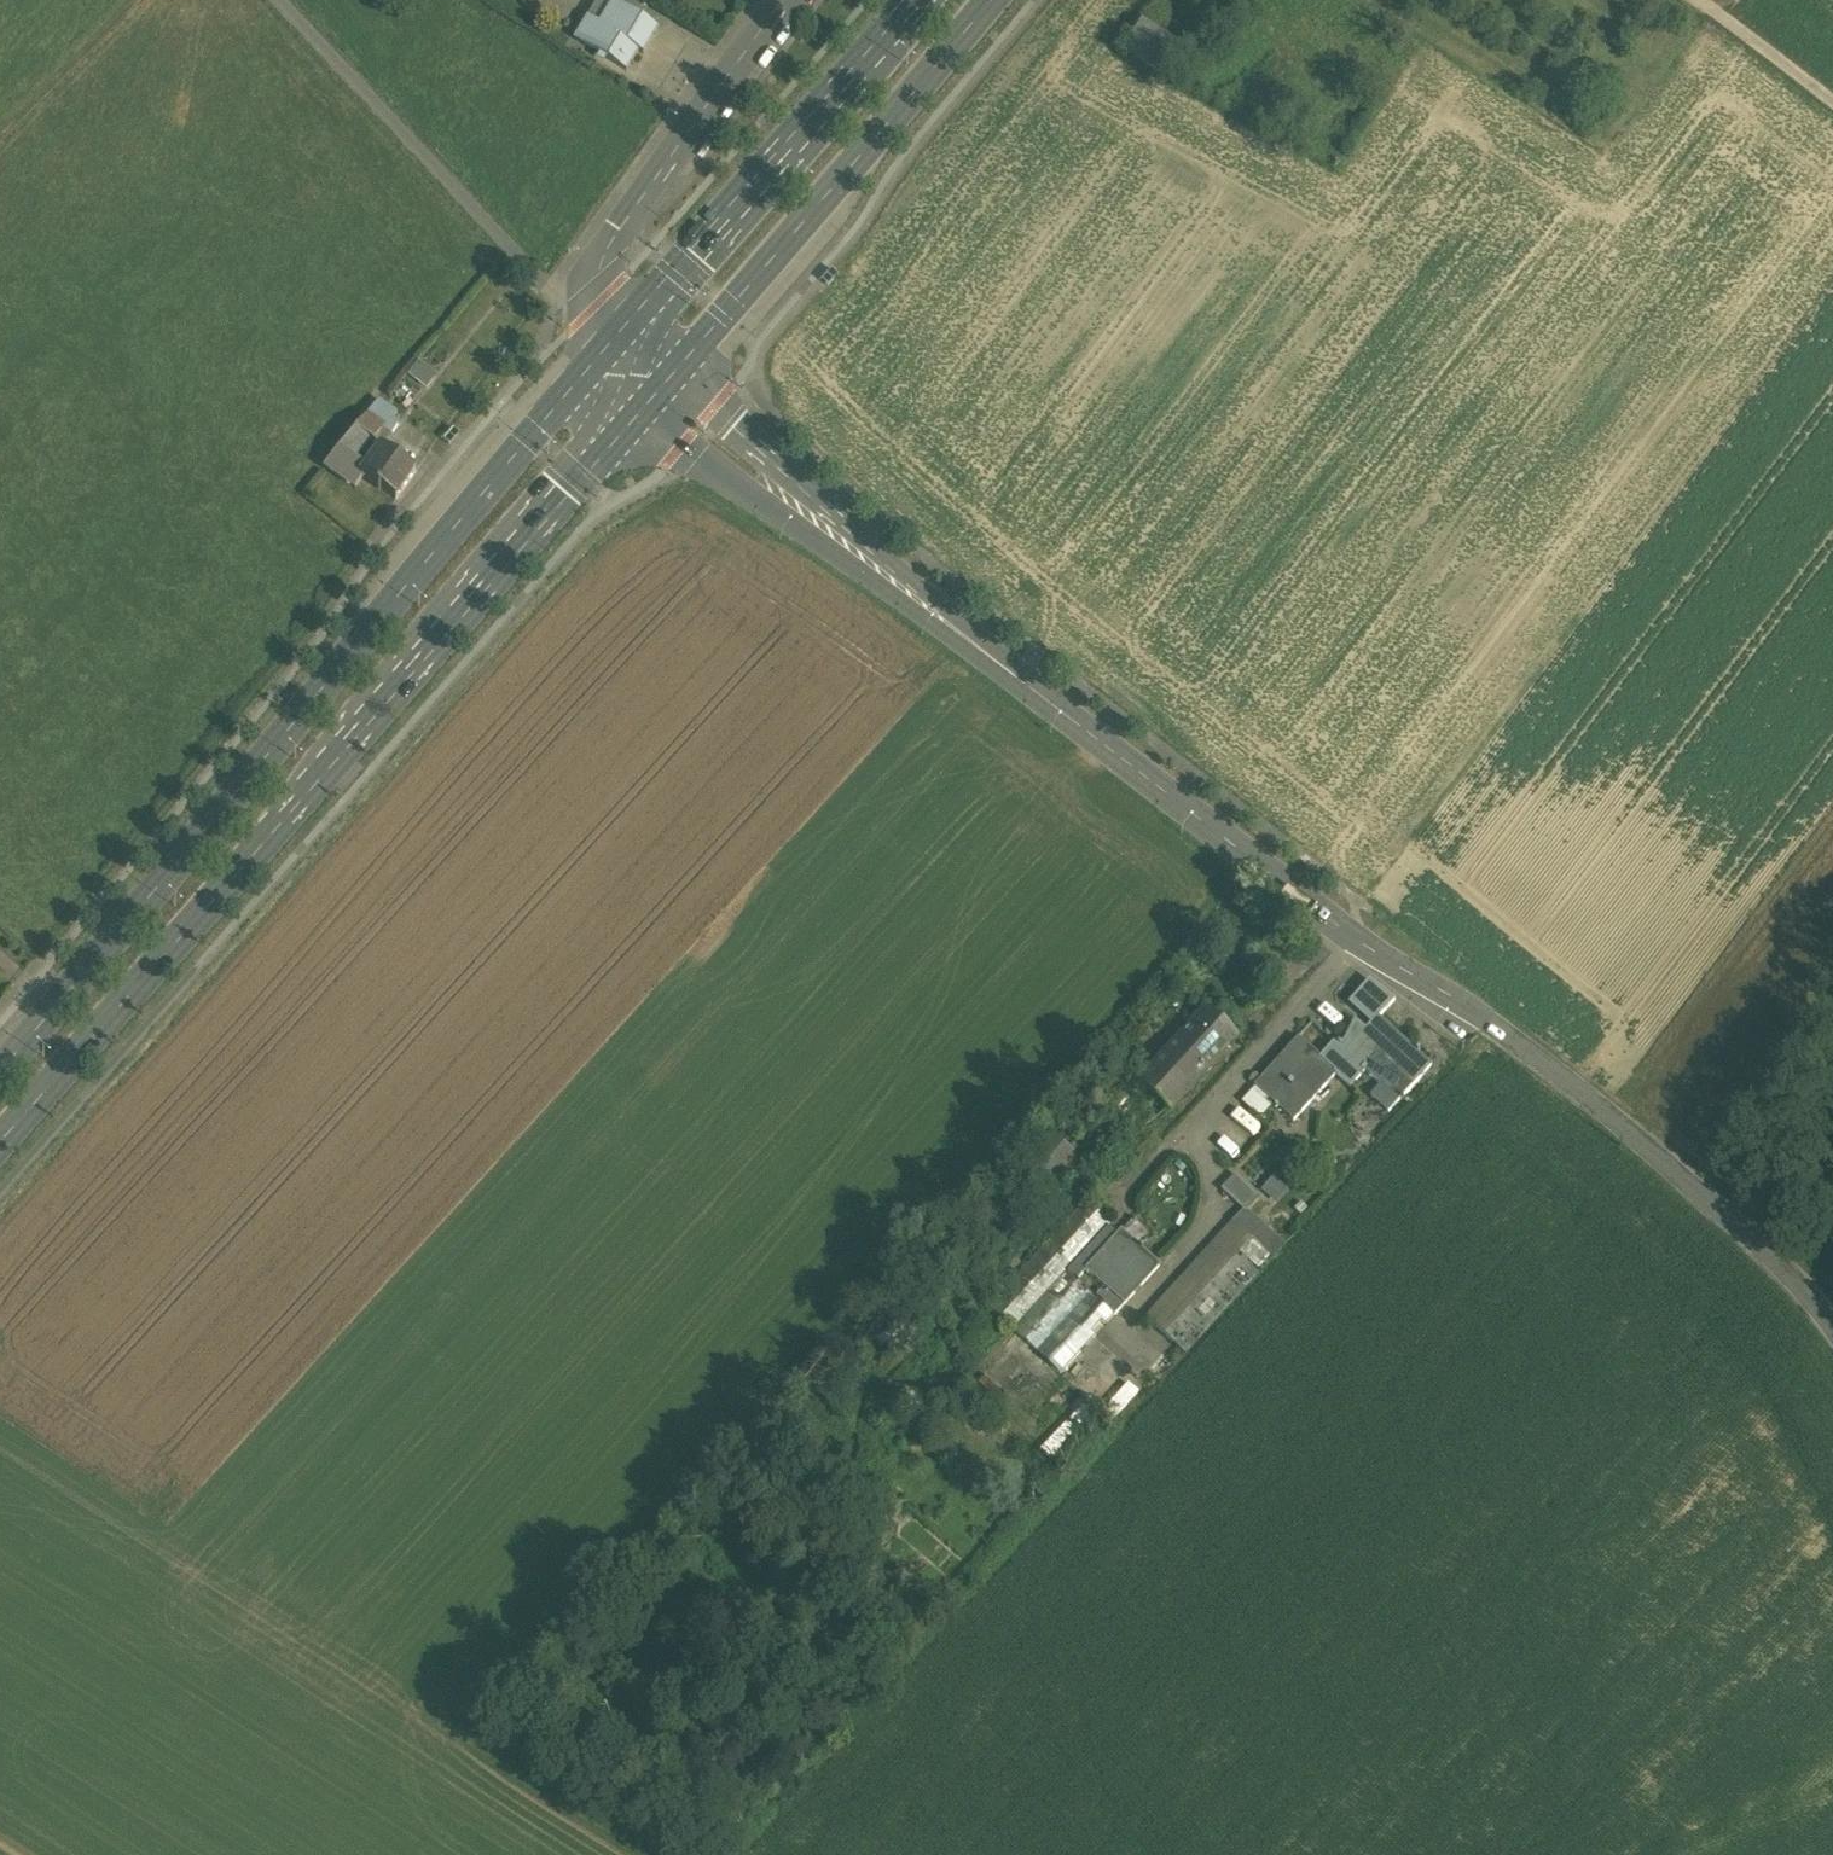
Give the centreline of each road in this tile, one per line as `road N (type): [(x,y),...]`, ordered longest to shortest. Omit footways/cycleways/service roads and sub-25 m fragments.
road 1 (tertiary): [(1832,1325),(1694,1187),(1550,1068),(1358,937),(1022,680)]
road 2 (primary): [(0,1155),(639,413)]
road 3 (primary): [(622,329),(127,931),(0,1071)]
road 4 (primary): [(671,375),(990,0)]
road 5 (tertiary): [(639,413),(1022,680)]
road 6 (tertiary): [(1022,680),(671,375)]
road 7 (unclassified): [(278,0),(545,286),(595,296)]
road 8 (primary): [(913,0),(622,329)]
road 9 (tertiary): [(783,0),(606,249),(595,296)]
road 10 (track): [(149,0),(0,152)]
road 11 (track): [(1832,102),(1698,0)]

